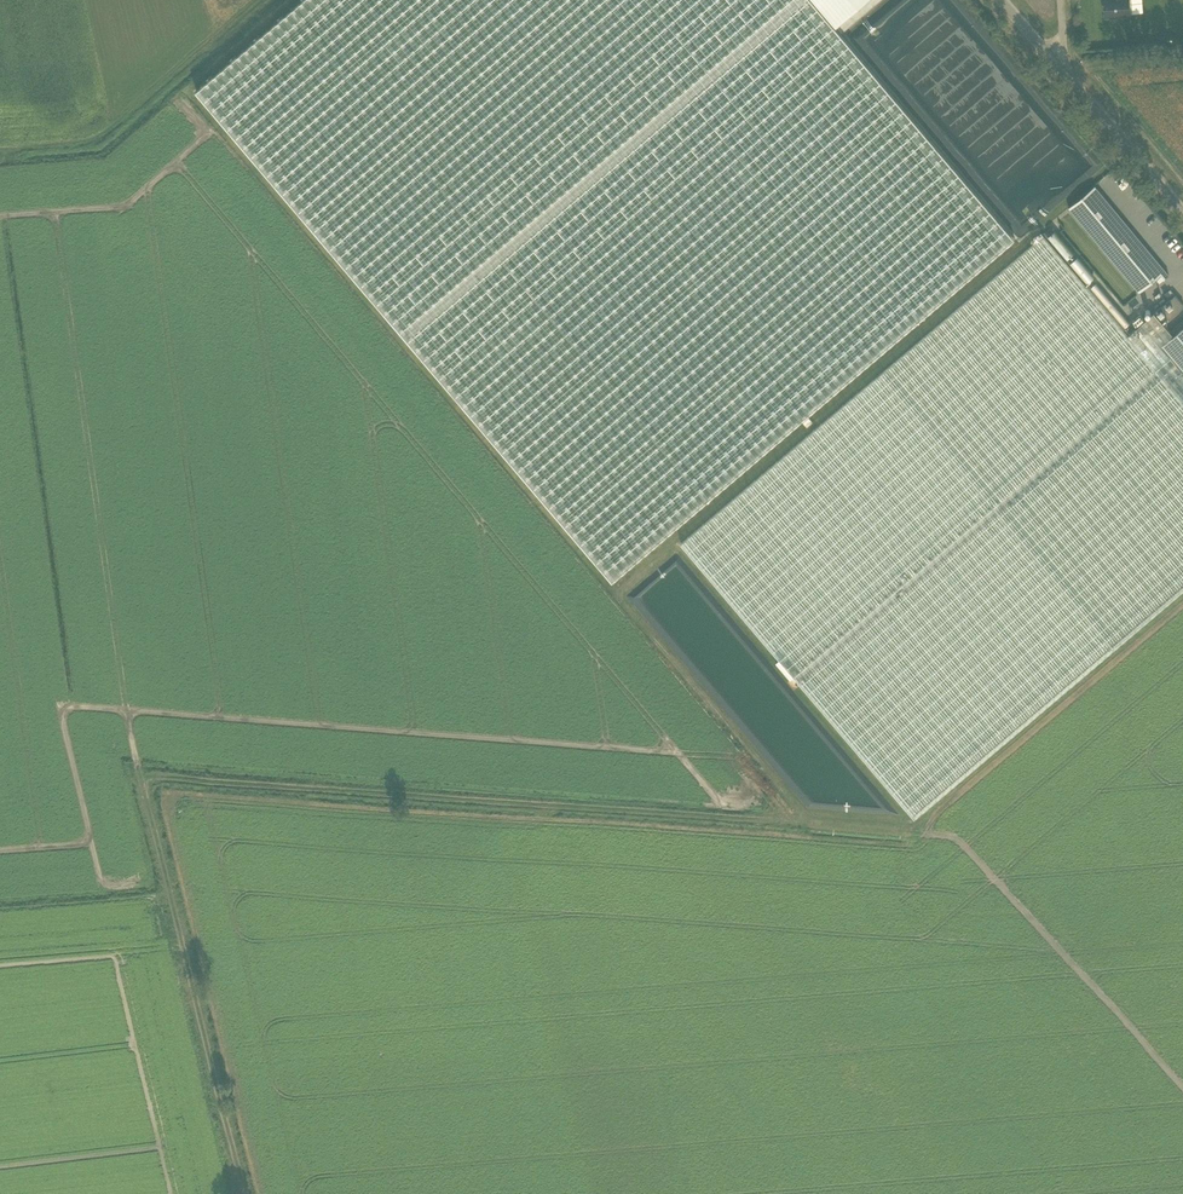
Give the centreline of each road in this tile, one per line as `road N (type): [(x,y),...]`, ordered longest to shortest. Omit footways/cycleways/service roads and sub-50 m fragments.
road 1 (track): [(1182,853),(146,780),(141,792),(242,1193)]
road 2 (unclassified): [(1182,216),(1052,63)]

